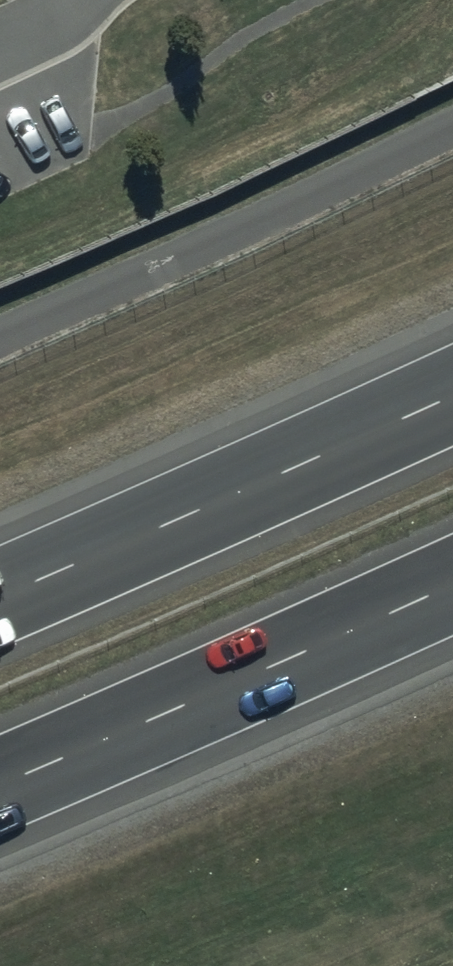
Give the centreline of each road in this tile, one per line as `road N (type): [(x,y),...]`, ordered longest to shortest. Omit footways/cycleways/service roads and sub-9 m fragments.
road 1 (motorway): [(0,596),(452,394)]
road 2 (motorway): [(452,584),(0,785)]

